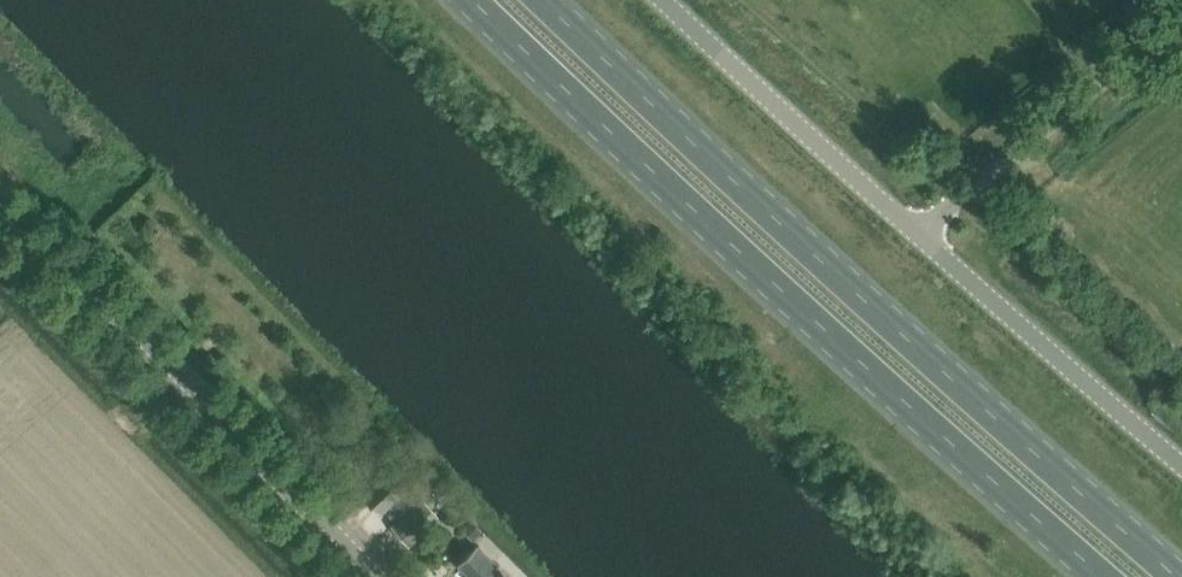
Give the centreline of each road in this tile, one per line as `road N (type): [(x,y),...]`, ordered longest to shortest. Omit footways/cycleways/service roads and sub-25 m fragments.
road 1 (trunk): [(464,0),(1100,576)]
road 2 (trunk): [(1171,576),(541,0)]
road 3 (tertiary): [(374,576),(0,199)]
road 4 (unclassified): [(1181,461),(912,231)]
road 5 (unclassified): [(912,231),(1181,15)]
road 6 (unclassified): [(912,231),(659,0)]

